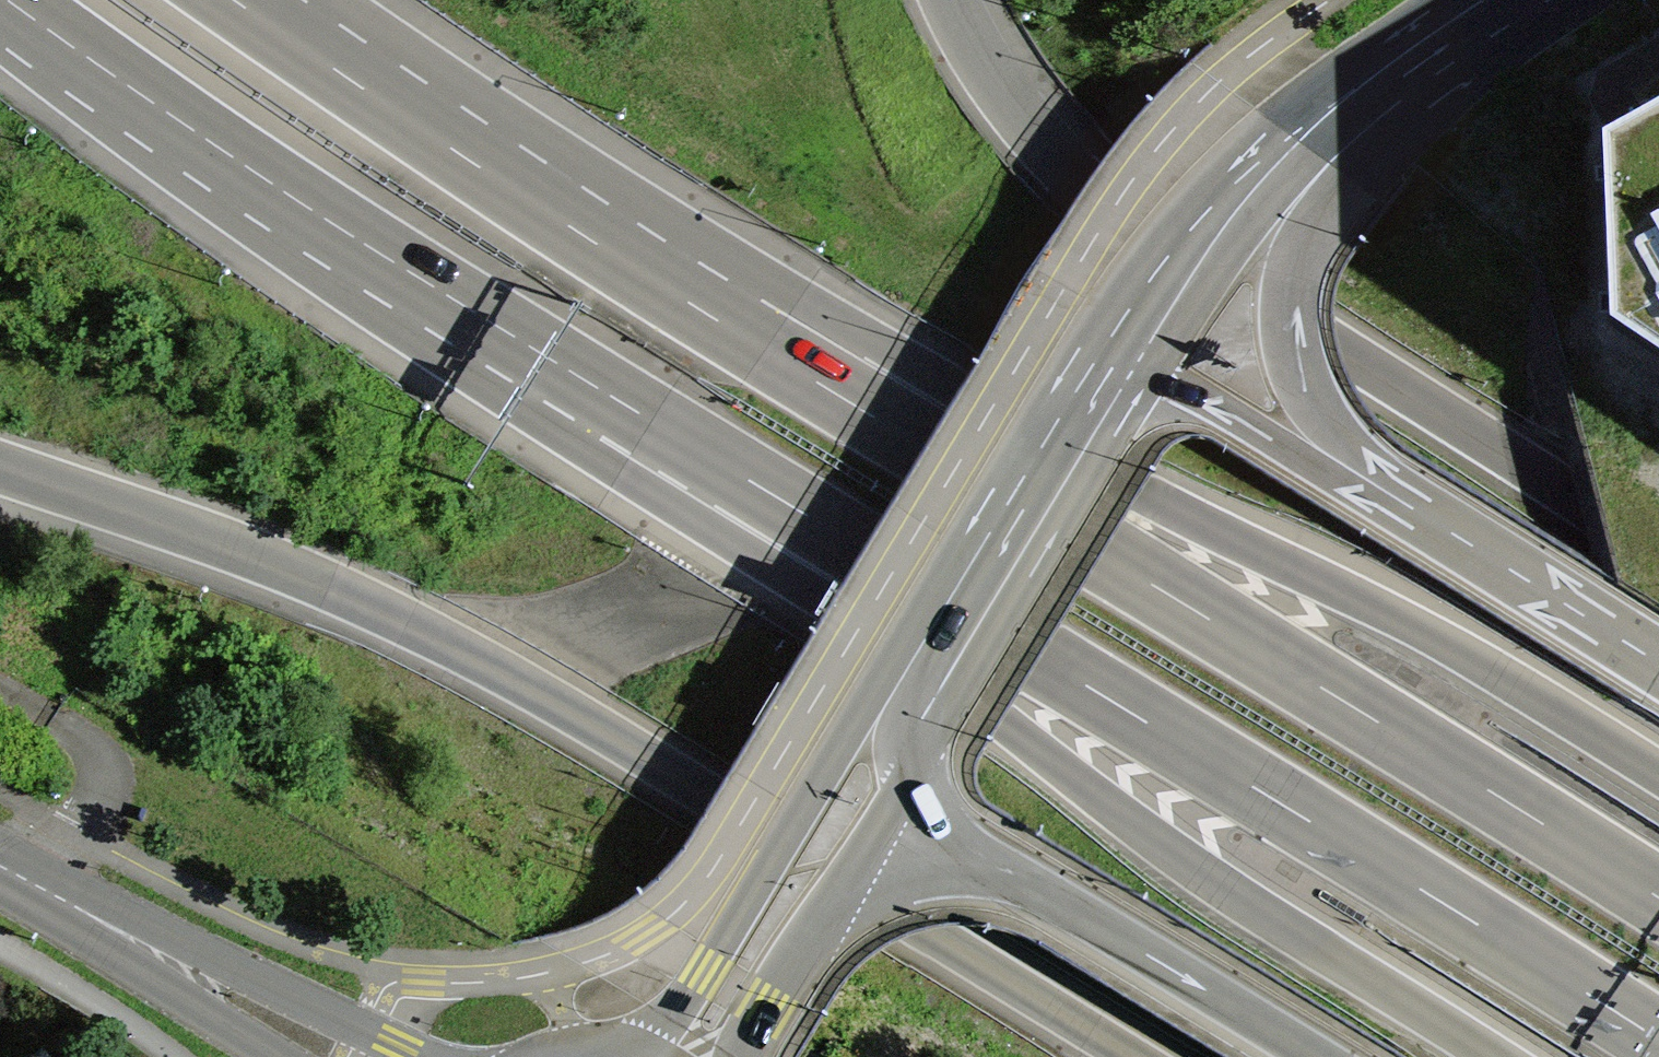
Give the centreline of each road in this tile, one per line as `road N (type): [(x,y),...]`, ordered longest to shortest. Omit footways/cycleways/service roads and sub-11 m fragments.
road 1 (motorway): [(0,463),(393,612),(530,684),(1141,1056)]
road 2 (motorway): [(671,432),(1658,1045)]
road 3 (motorway): [(671,432),(764,569),(808,603),(1204,880),(1490,1056)]
road 4 (motorway): [(1658,895),(799,370)]
road 5 (motorway): [(1658,772),(1493,667),(935,377),(799,370)]
road 6 (motorway): [(1658,546),(1214,265),(1090,175),(1018,88),(959,0)]
road 7 (motorway): [(6,0),(224,156),(671,432)]
road 8 (motorway): [(799,370),(244,0)]
road 9 (motorway): [(869,782),(1320,1056)]
road 10 (secondary): [(1129,345),(869,782)]
road 11 (secondary): [(349,1056),(0,870)]
road 12 (motorway): [(1658,667),(1357,473)]
road 13 (motorway): [(1357,473),(1304,383),(1293,338),(1296,256),(1317,147)]
road 14 (secondary): [(869,782),(688,1056)]
road 15 (secondary): [(1317,147),(1248,197),(1188,258),(1129,345)]
road 16 (motorway): [(1357,473),(1129,345)]
road 17 (secondary): [(1517,0),(1317,147)]

